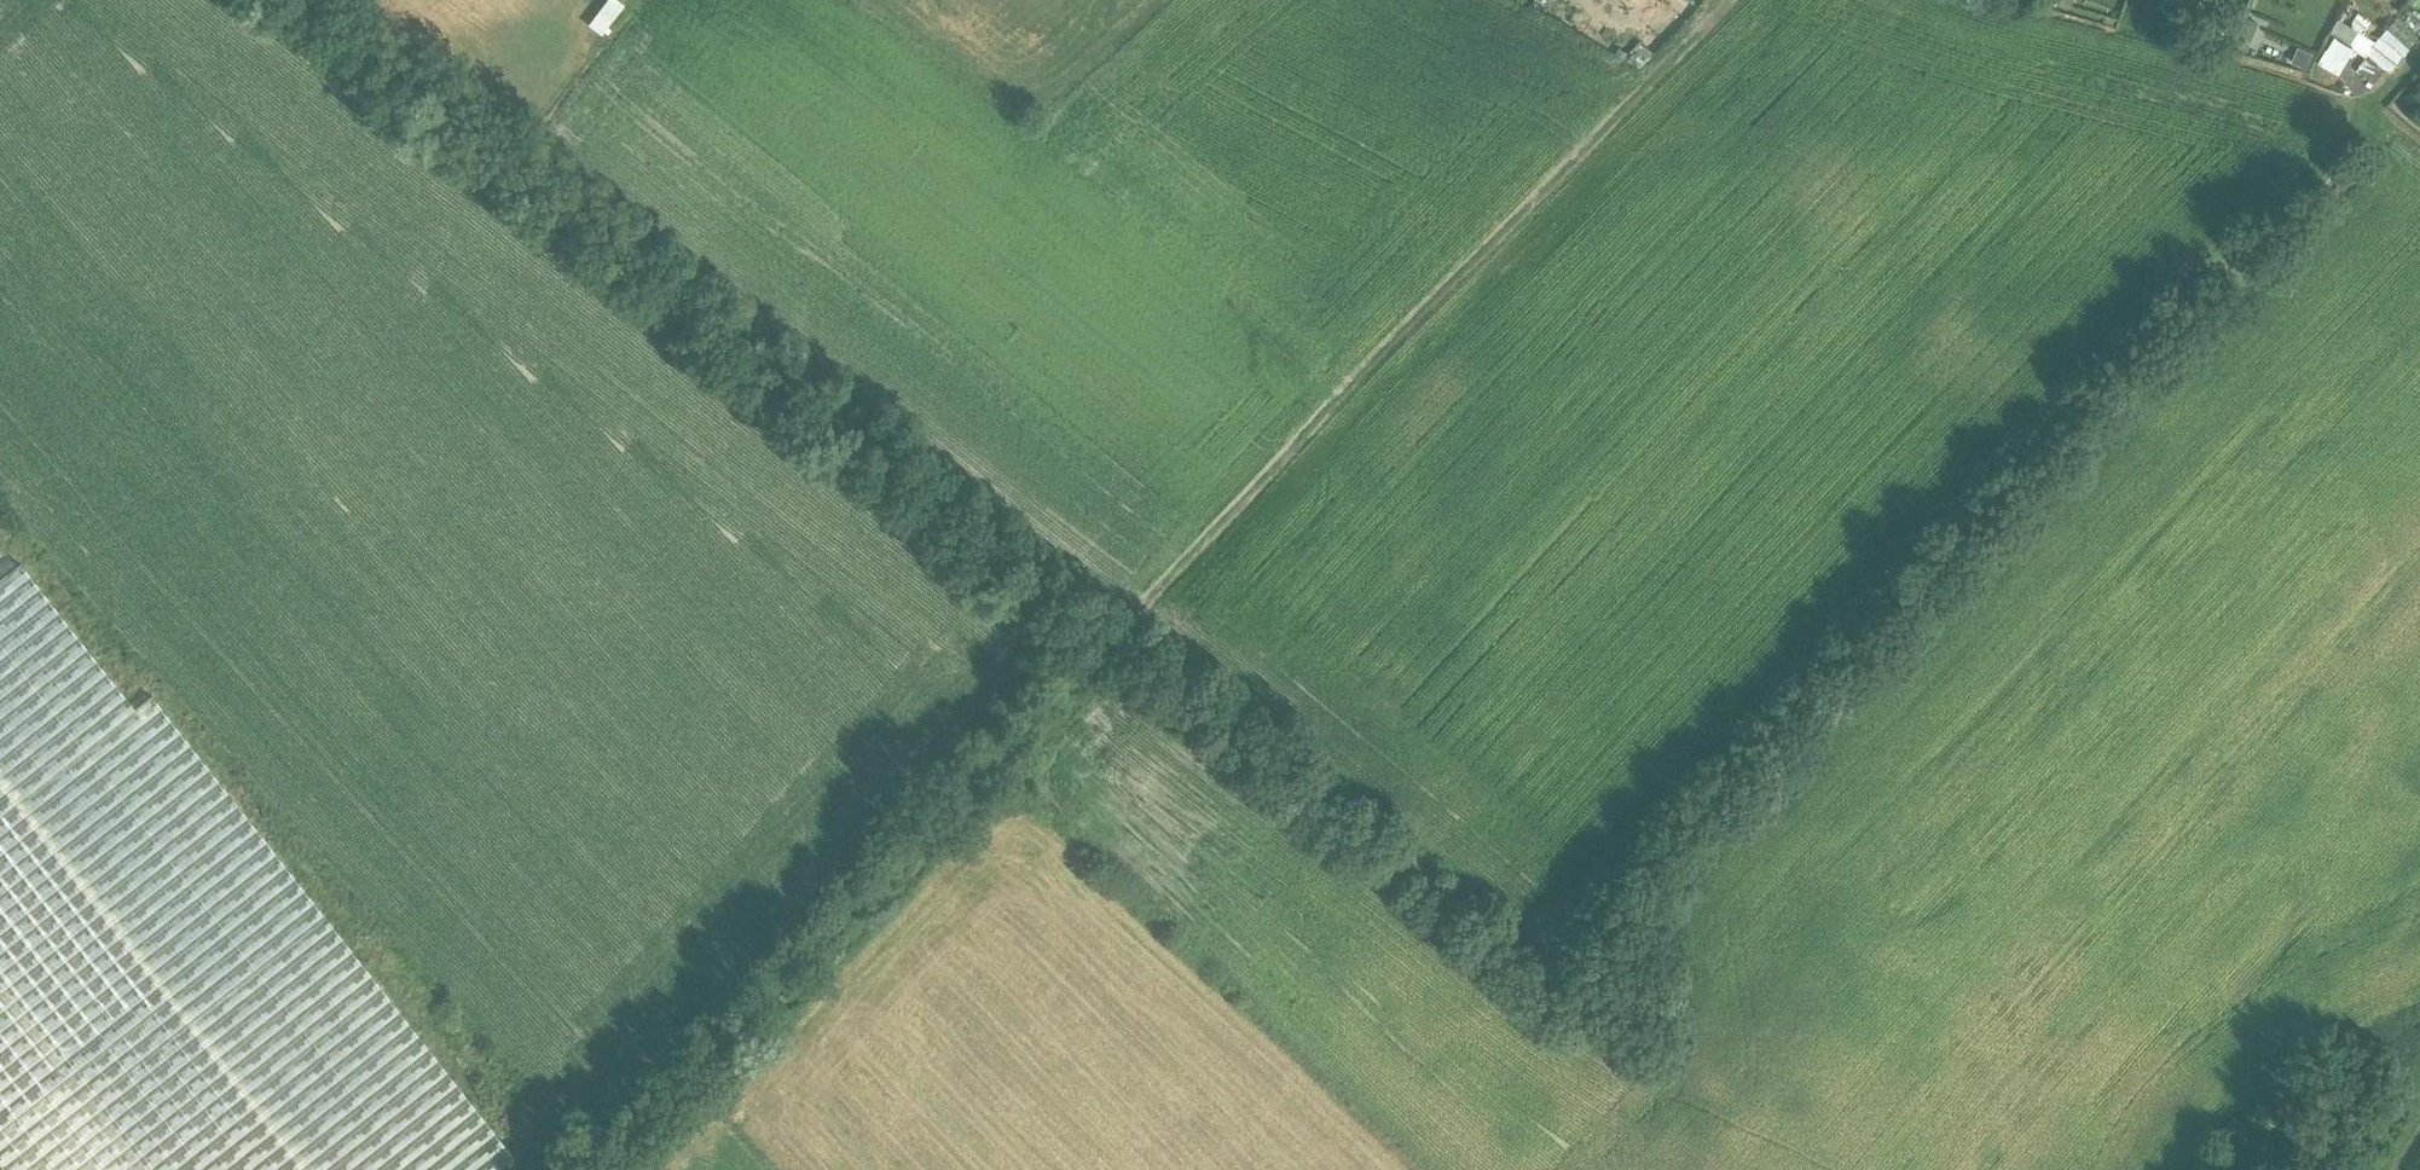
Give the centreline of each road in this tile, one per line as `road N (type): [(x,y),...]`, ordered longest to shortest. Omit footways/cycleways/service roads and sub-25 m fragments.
road 1 (track): [(1102,641),(1554,979),(2419,58)]

